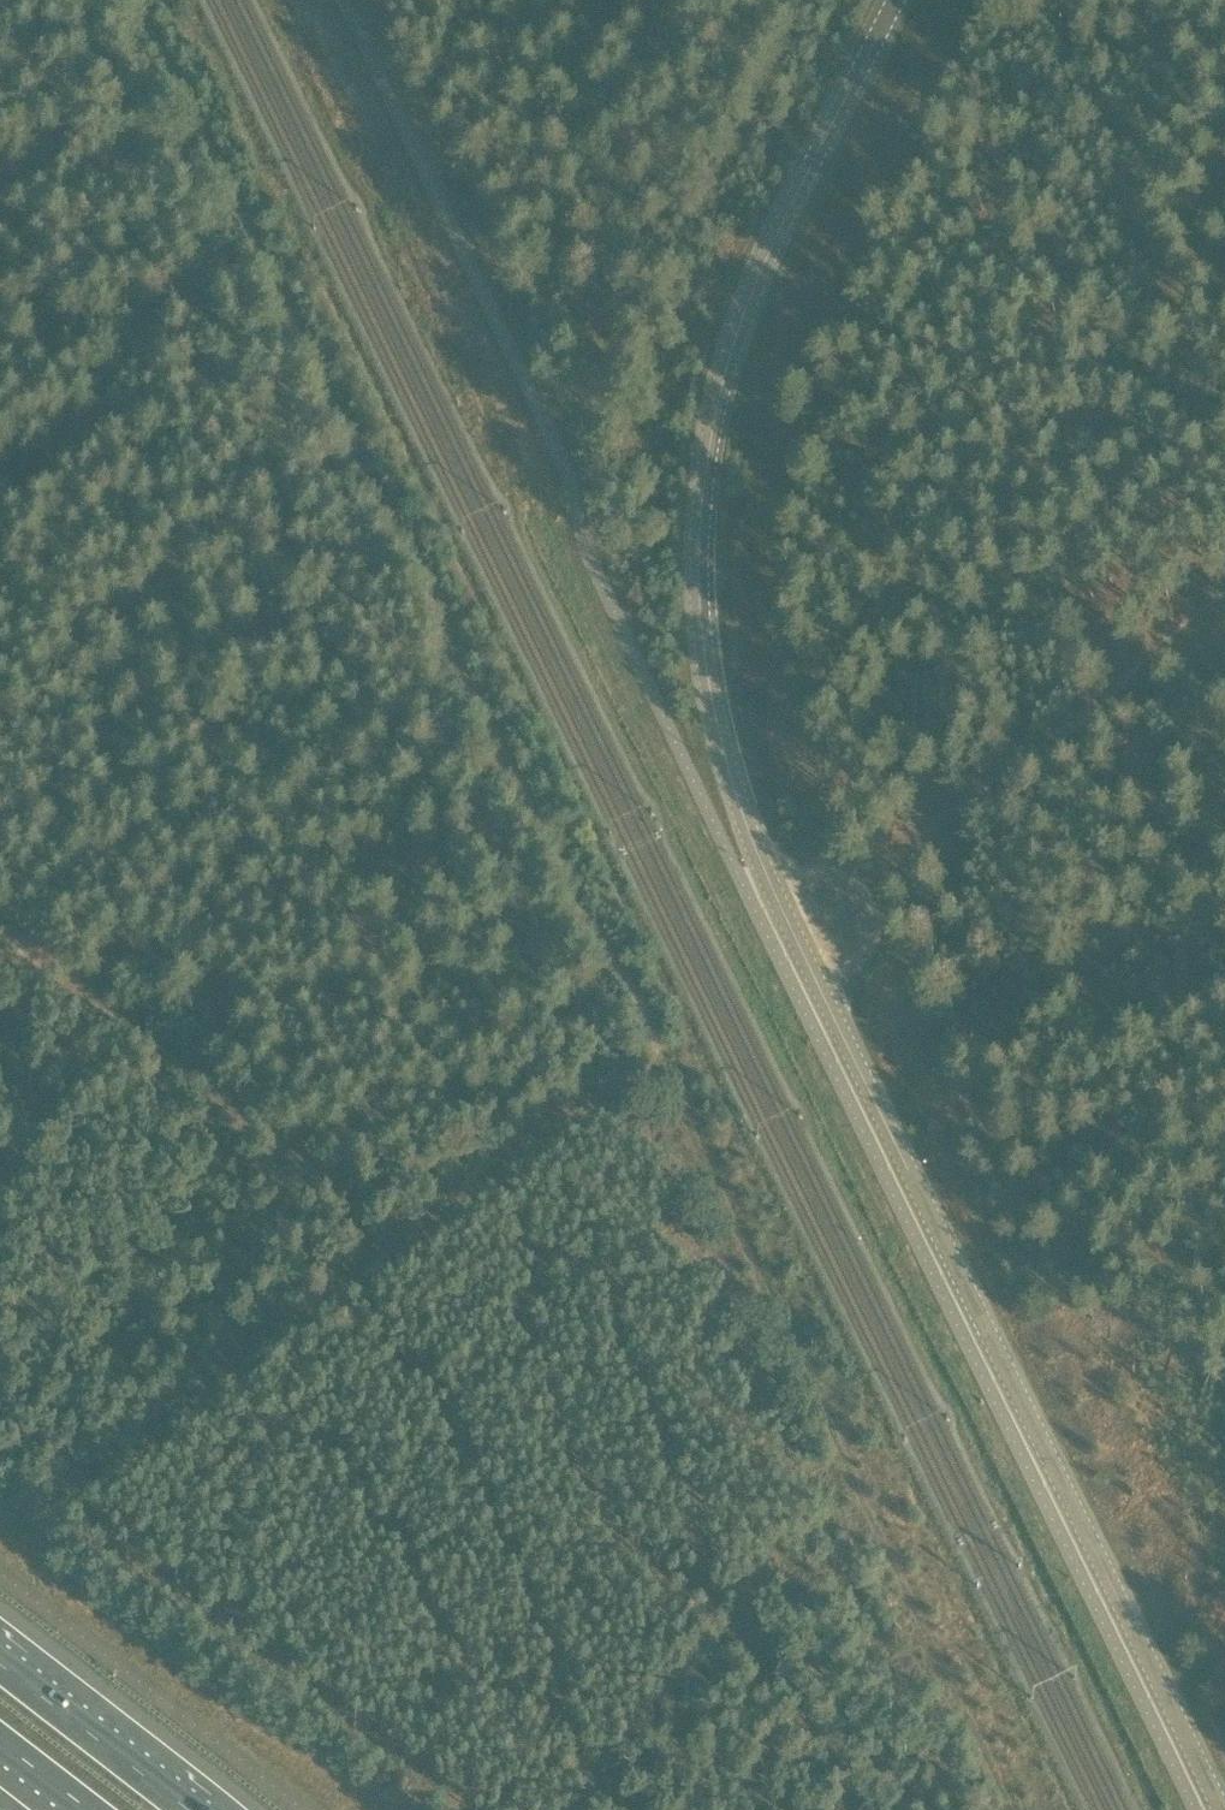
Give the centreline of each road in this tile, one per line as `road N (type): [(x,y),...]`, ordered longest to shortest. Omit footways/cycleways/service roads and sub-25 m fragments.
road 1 (tertiary): [(890,0),(756,286),(719,389),(701,514),(701,650),(737,805),(767,886),(1218,1809)]
road 2 (motorway): [(183,1809),(0,1668)]

